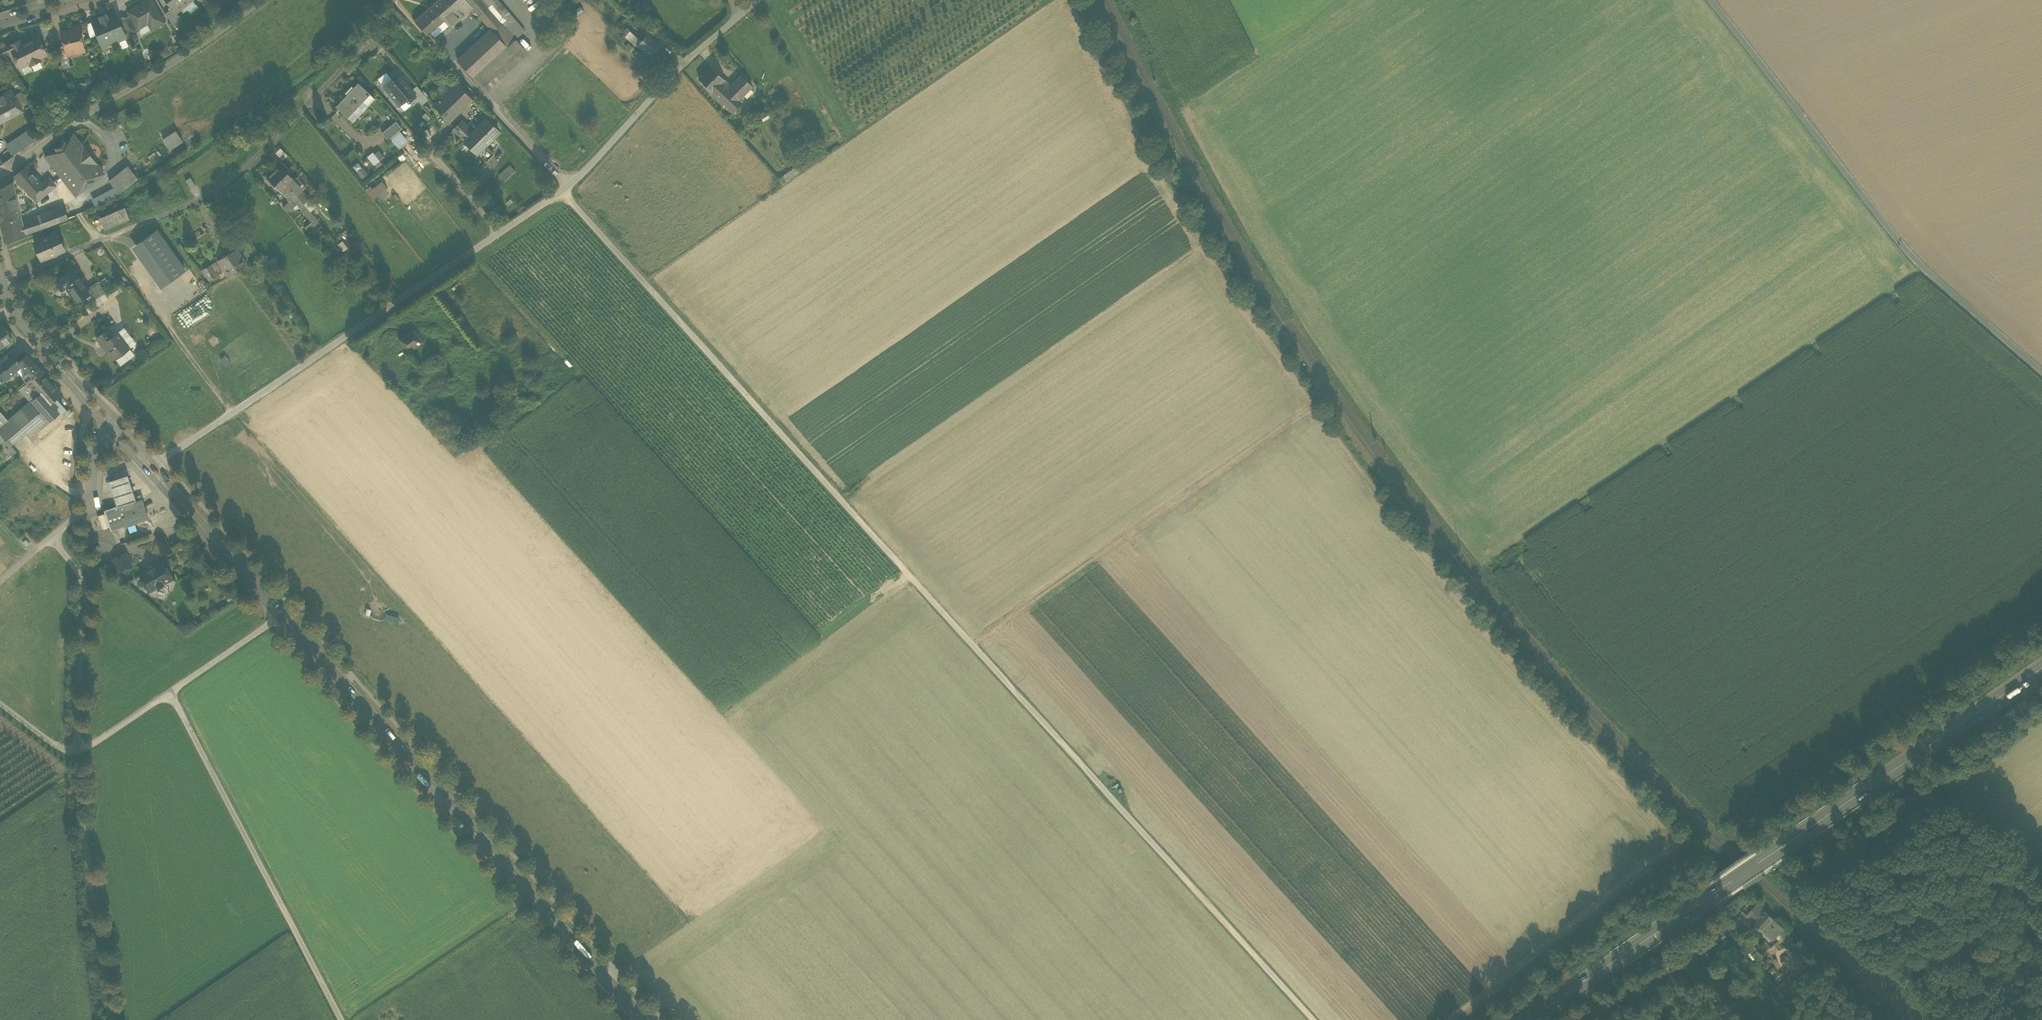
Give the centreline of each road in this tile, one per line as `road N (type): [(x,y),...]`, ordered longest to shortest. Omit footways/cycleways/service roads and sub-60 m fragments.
road 1 (track): [(565,189),(1311,1019)]
road 2 (unclassified): [(150,468),(565,189),(683,62),(744,10)]
road 3 (secondary): [(150,468),(645,1019)]
road 4 (track): [(1711,0),(1921,266),(2041,371)]
road 5 (residential): [(0,283),(218,190),(349,61),(389,11),(387,0)]
road 6 (unclassified): [(109,1019),(74,753),(83,591),(51,537)]
road 7 (motorway): [(1719,888),(2041,666)]
road 8 (track): [(171,691),(342,1019)]
road 9 (track): [(0,703),(74,753),(282,616)]
road 10 (residential): [(0,177),(261,0)]
road 11 (motorway): [(1719,888),(1525,1019)]
road 12 (track): [(231,413),(102,239)]
road 13 (secondary): [(0,283),(115,427)]
road 14 (track): [(565,189),(446,56)]
road 15 (track): [(1589,1019),(1735,930)]
road 16 (residential): [(115,427),(93,449),(90,497),(51,537)]

